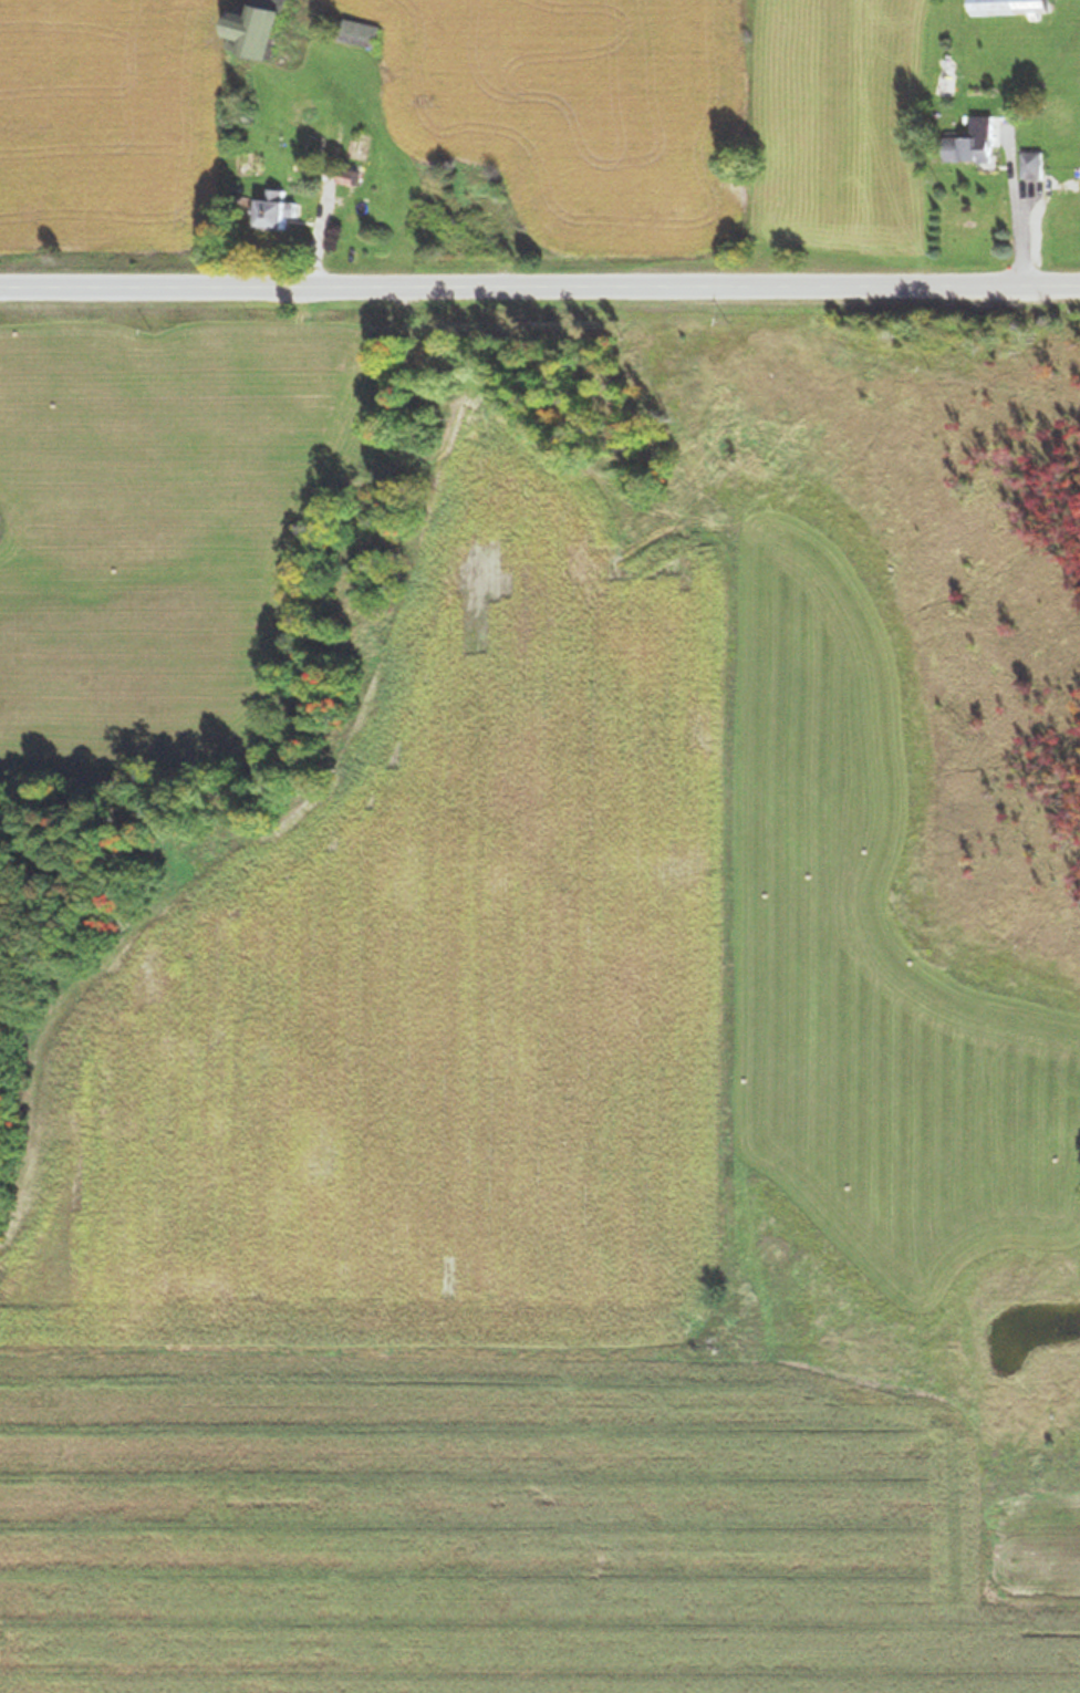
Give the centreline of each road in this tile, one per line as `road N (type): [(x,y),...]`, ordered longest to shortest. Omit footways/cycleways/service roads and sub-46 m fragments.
road 1 (residential): [(0,290),(1079,286)]

